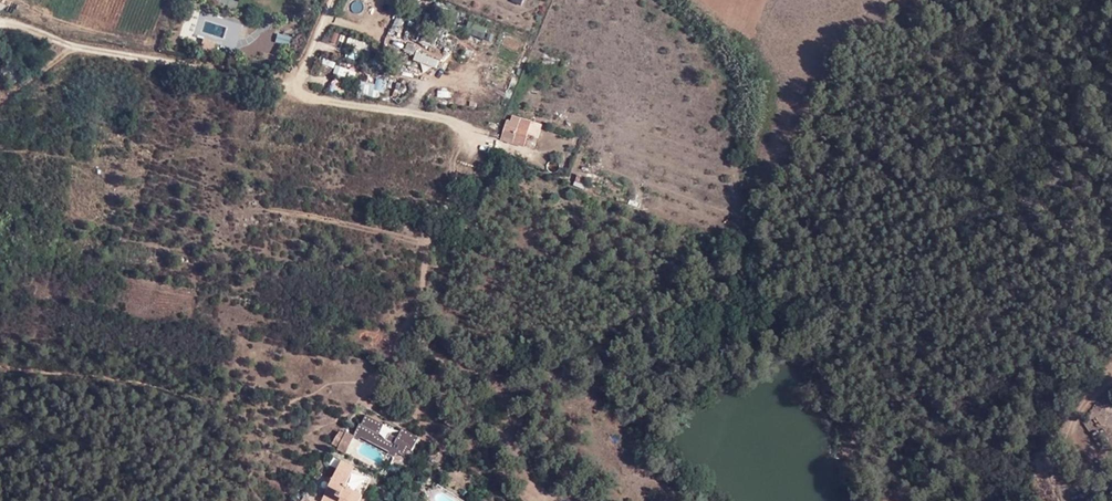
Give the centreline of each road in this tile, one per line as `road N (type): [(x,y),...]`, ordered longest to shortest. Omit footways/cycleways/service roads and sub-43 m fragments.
road 1 (track): [(368,389),(317,432),(173,391),(0,360)]
road 2 (unclassified): [(295,86),(0,26)]
road 3 (unclassified): [(295,86),(318,98),(425,113),(478,133)]

